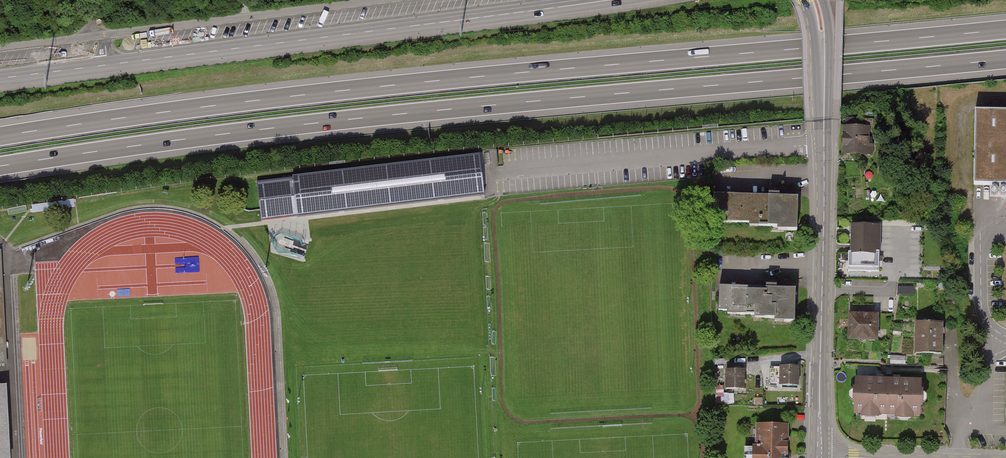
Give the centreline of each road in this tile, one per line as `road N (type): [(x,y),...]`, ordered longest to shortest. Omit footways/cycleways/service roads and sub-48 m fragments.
road 1 (motorway): [(0,166),(379,116),(1005,59)]
road 2 (motorway): [(1005,30),(342,91),(0,136)]
road 3 (tertiary): [(0,76),(609,0)]
road 4 (tertiary): [(815,0),(825,172),(820,457)]

